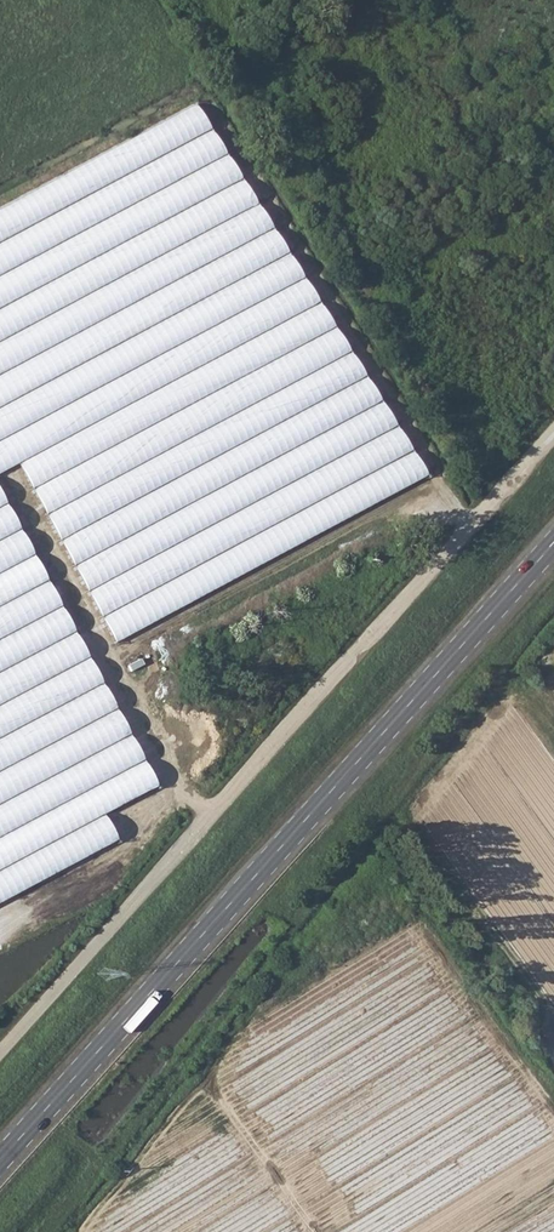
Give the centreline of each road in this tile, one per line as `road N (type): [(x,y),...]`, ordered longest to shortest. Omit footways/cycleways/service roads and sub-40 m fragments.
road 1 (secondary): [(0,1165),(553,539)]
road 2 (unclassified): [(0,1053),(553,431)]

